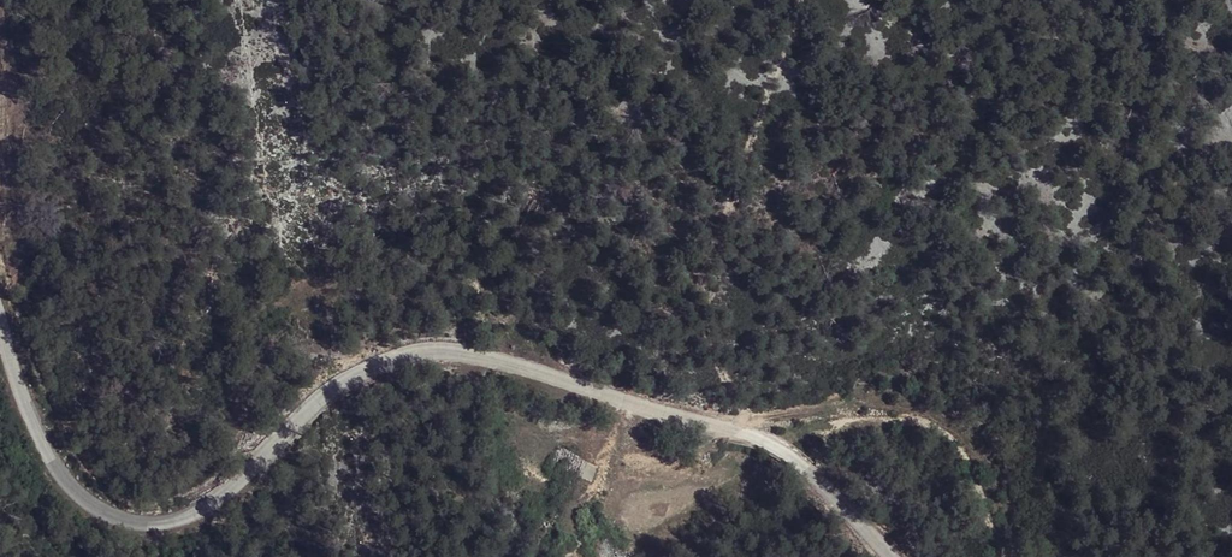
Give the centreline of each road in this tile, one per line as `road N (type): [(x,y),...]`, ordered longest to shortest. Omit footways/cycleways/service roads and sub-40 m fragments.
road 1 (unclassified): [(895,556),(789,453),(627,405),(481,350),(415,347),(343,378),(213,502),(172,527),(106,511),(60,468),(6,384),(0,338)]

